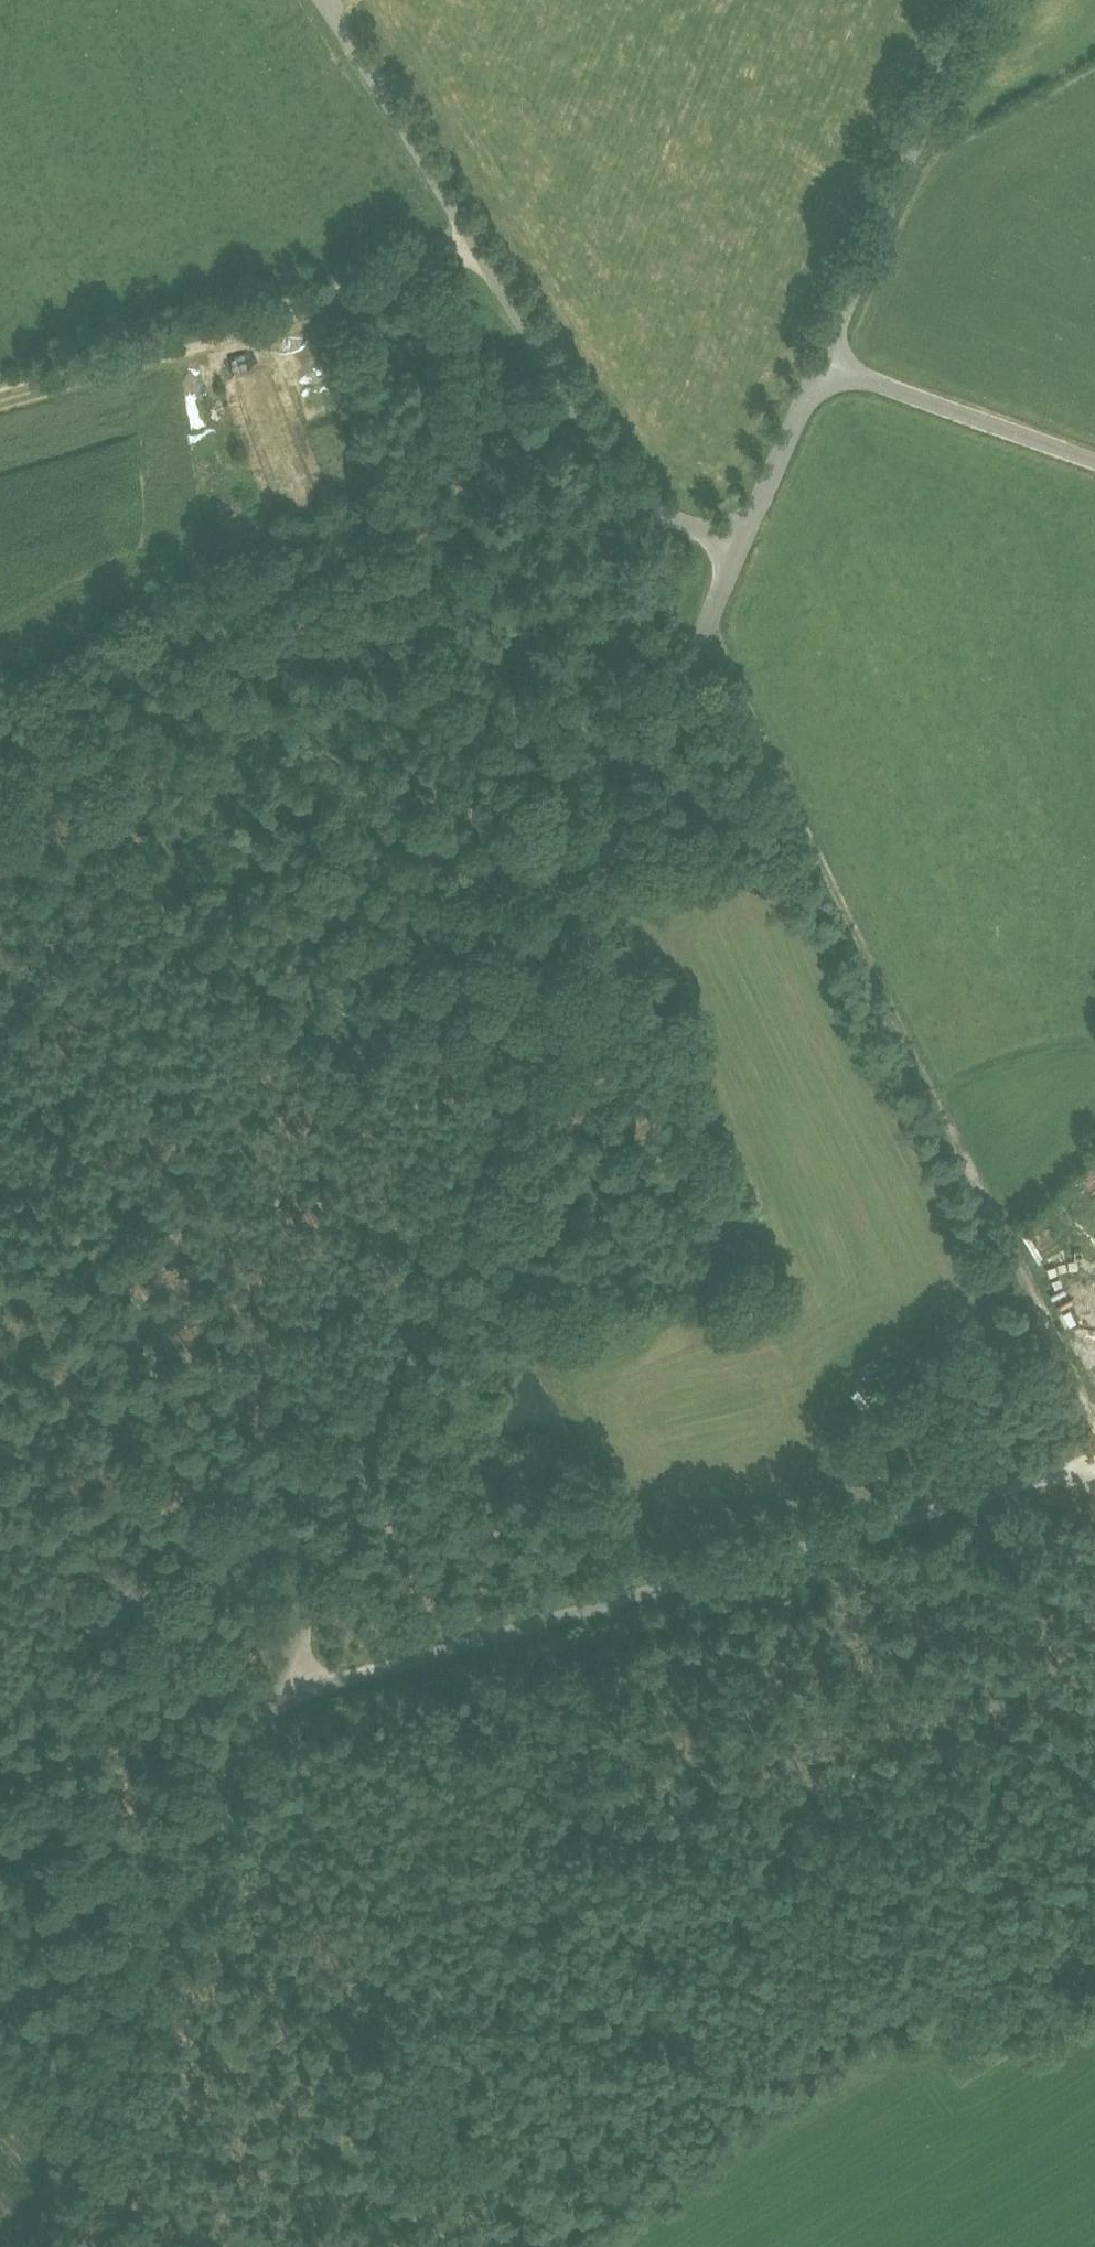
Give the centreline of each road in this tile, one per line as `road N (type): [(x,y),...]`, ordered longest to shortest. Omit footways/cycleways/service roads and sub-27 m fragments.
road 1 (unclassified): [(267,1701),(739,548)]
road 2 (track): [(1094,1417),(710,625)]
road 3 (unclassified): [(1094,1462),(267,1701)]
road 4 (unclassified): [(739,548),(643,498),(600,452),(320,0)]
road 5 (unclassified): [(42,2246),(267,1701)]
road 6 (track): [(473,245),(318,313),(0,405)]
road 7 (unclassified): [(819,363),(971,0)]
road 8 (unclassified): [(1094,460),(819,363)]
road 9 (unclassified): [(739,548),(819,363)]

